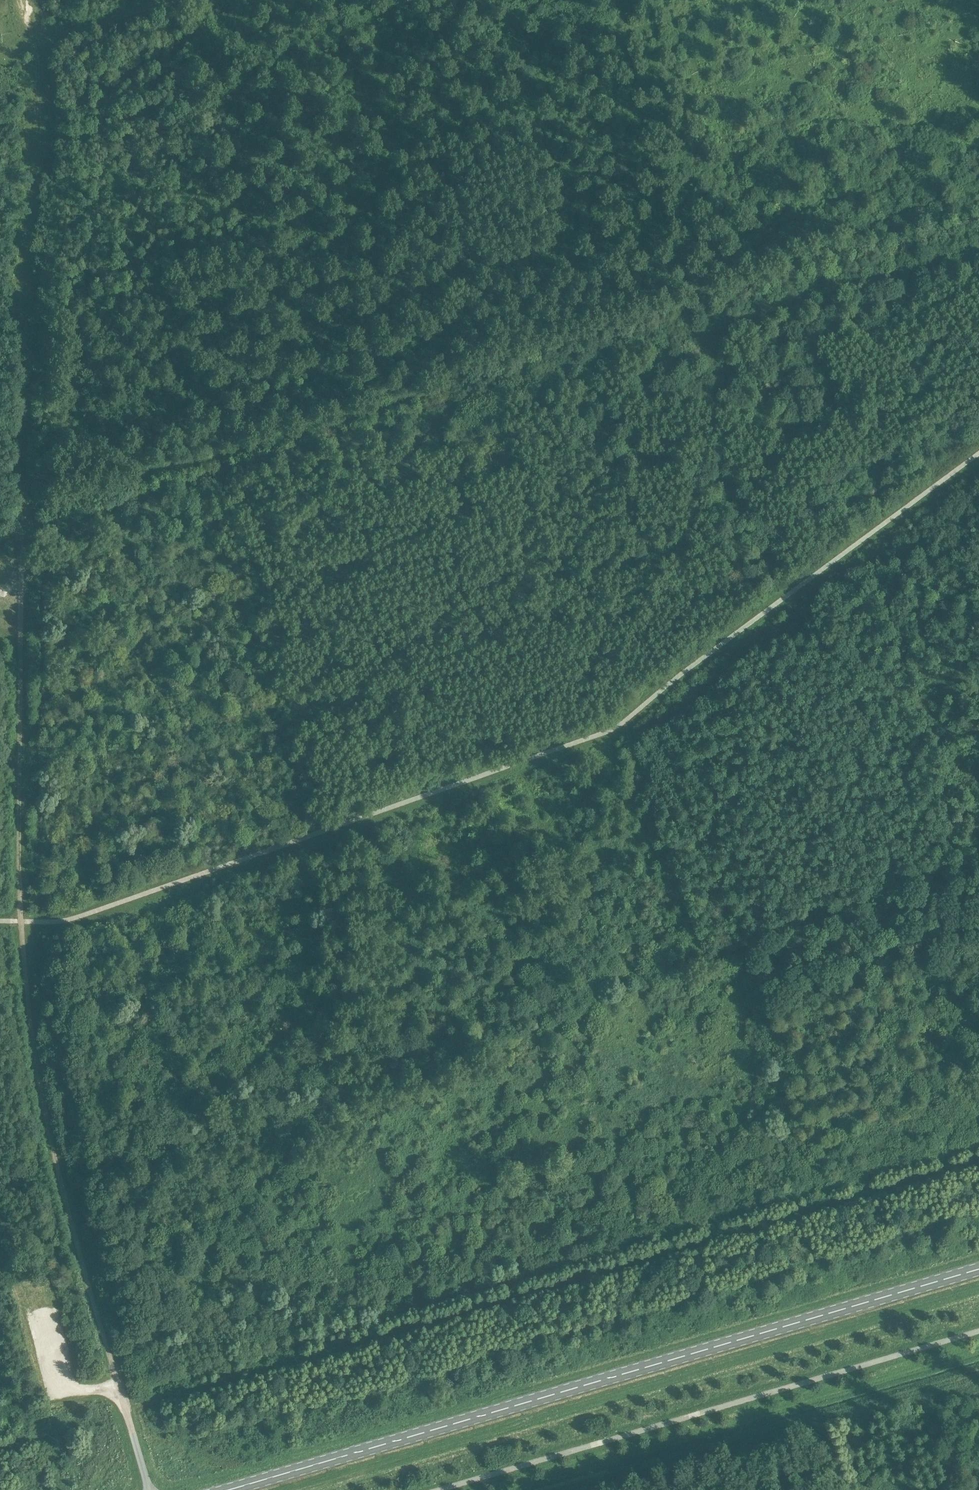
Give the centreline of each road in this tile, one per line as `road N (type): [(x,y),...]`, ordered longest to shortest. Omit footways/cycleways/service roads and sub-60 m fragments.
road 1 (track): [(20,923),(23,474),(39,42)]
road 2 (secondary): [(224,1489),(978,1270)]
road 3 (track): [(116,1383),(67,1213),(20,923)]
road 4 (track): [(176,0),(0,54)]

